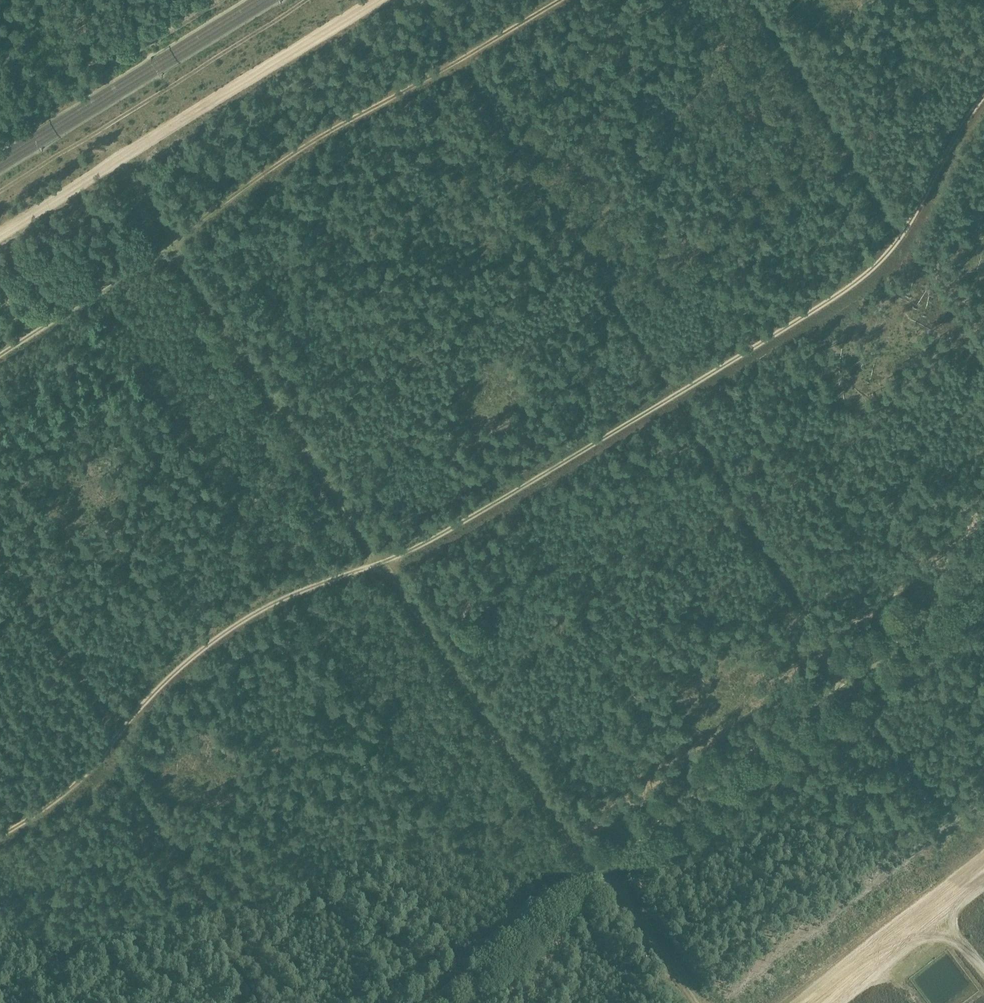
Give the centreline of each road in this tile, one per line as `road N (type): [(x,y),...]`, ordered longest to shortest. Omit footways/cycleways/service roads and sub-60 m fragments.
road 1 (track): [(0,191),(308,0)]

